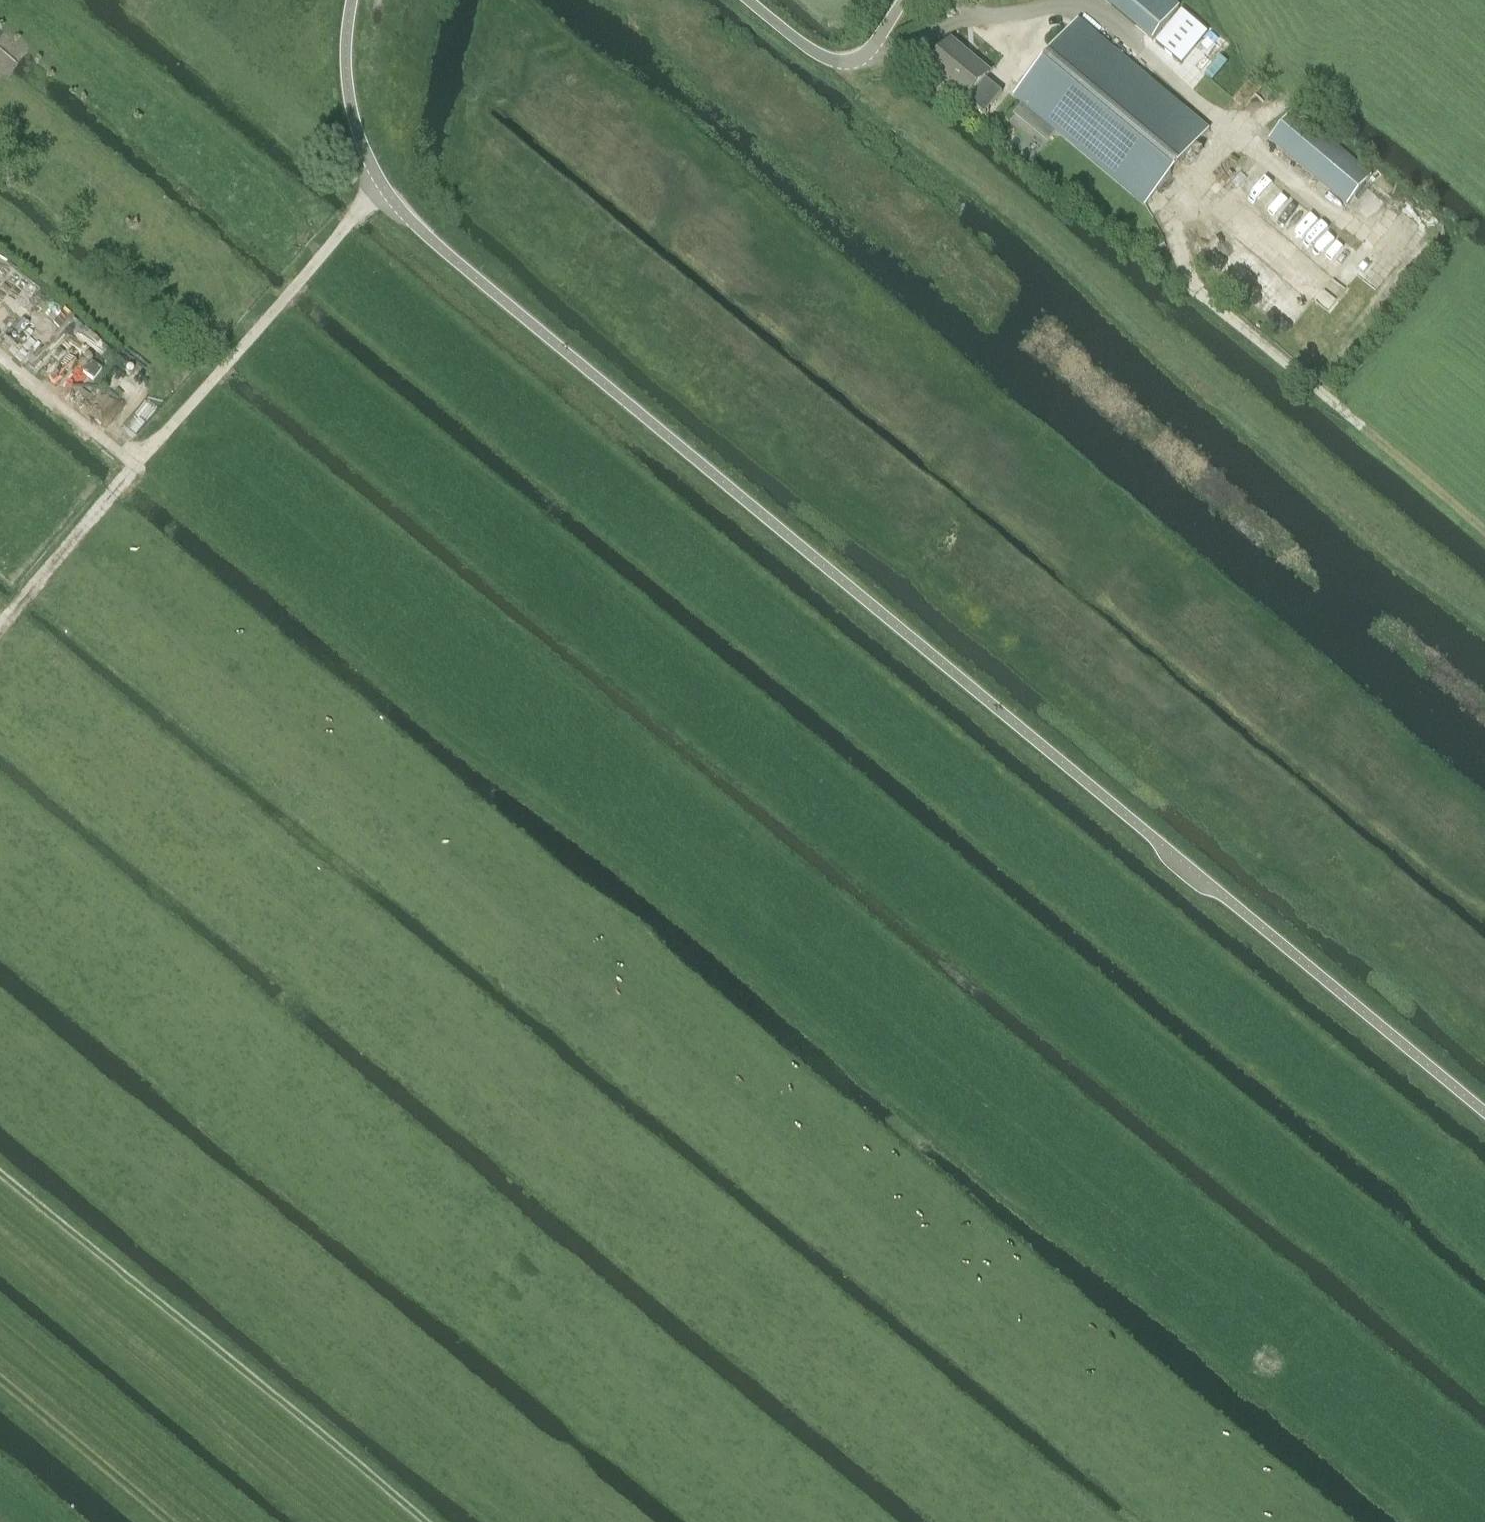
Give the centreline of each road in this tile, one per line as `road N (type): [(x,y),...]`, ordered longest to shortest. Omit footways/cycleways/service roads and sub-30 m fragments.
road 1 (track): [(426,1521),(0,1170)]
road 2 (track): [(1484,530),(1308,383),(1189,267),(1185,198),(1233,133)]
road 3 (track): [(132,465),(0,625)]
road 4 (unclassified): [(747,0),(815,53),(842,62),(875,48),(905,0)]

